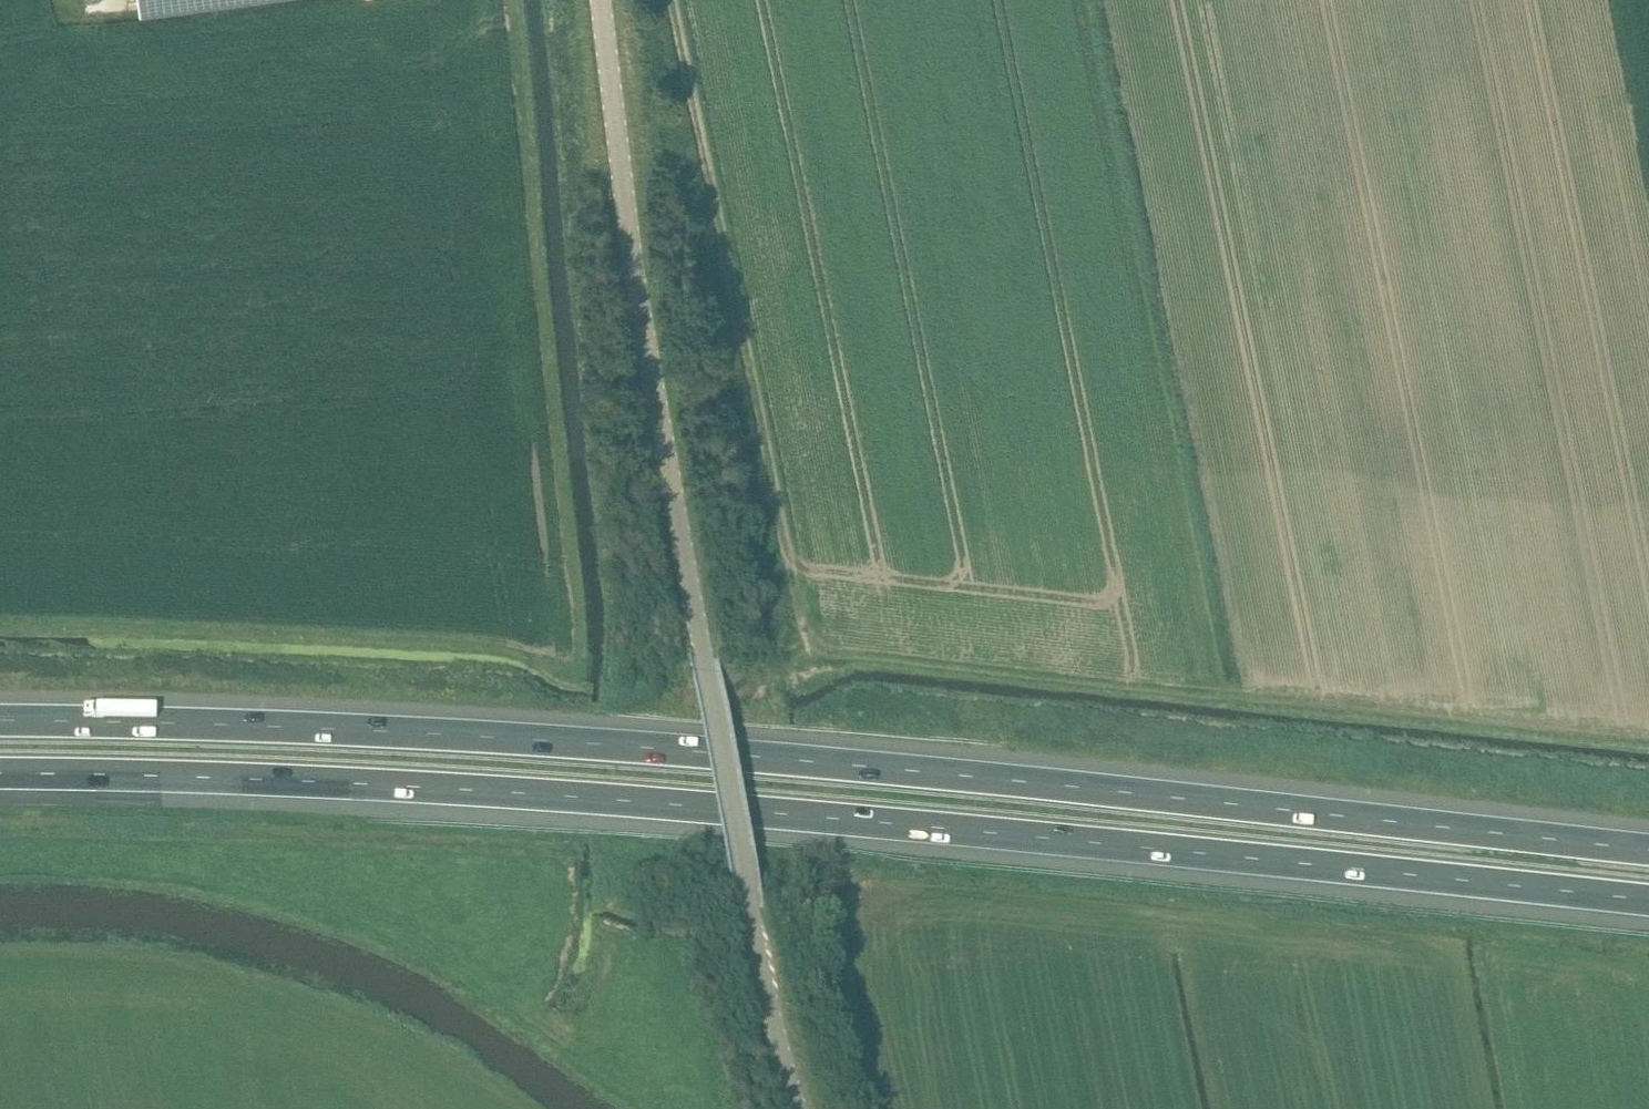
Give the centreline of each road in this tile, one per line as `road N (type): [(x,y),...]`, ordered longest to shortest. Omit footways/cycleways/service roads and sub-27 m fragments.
road 1 (motorway): [(1648,849),(653,747),(0,719)]
road 2 (motorway): [(0,772),(397,783),(674,803),(1648,899)]
road 3 (unclassified): [(797,1108),(746,893),(608,115),(595,0)]

